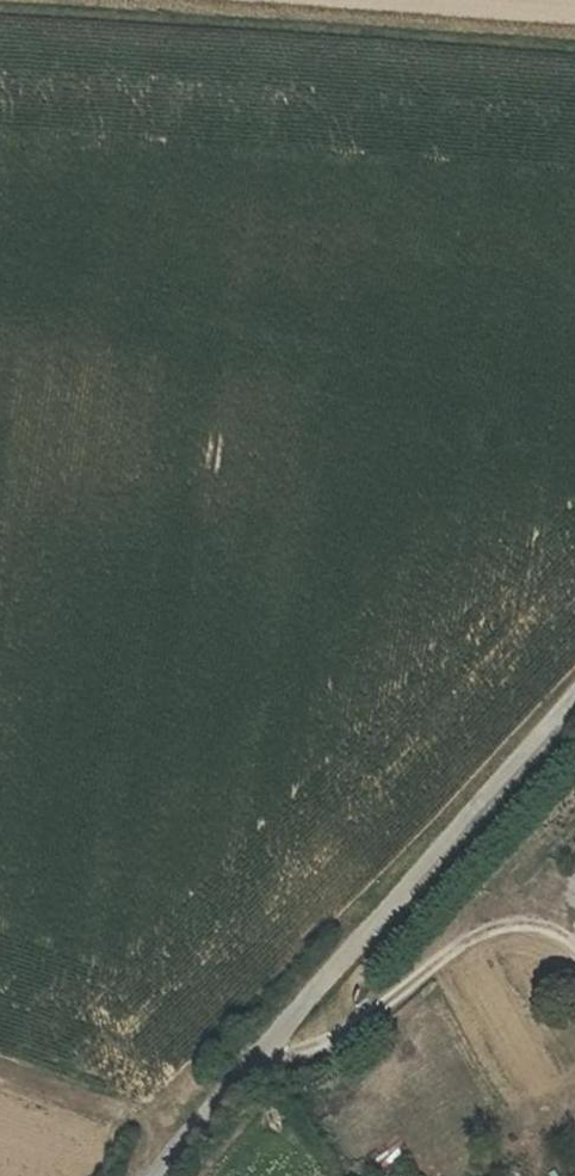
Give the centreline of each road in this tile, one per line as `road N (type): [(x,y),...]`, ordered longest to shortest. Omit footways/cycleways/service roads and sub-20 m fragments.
road 1 (residential): [(574,692),(152,1175)]

